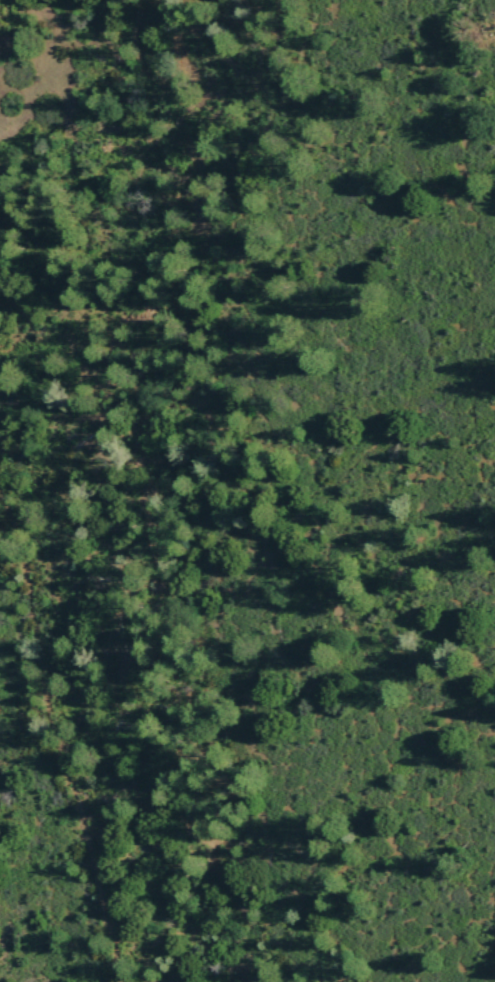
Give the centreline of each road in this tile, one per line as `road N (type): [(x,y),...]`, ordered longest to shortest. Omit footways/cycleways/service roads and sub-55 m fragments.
road 1 (track): [(0,478),(122,981)]

